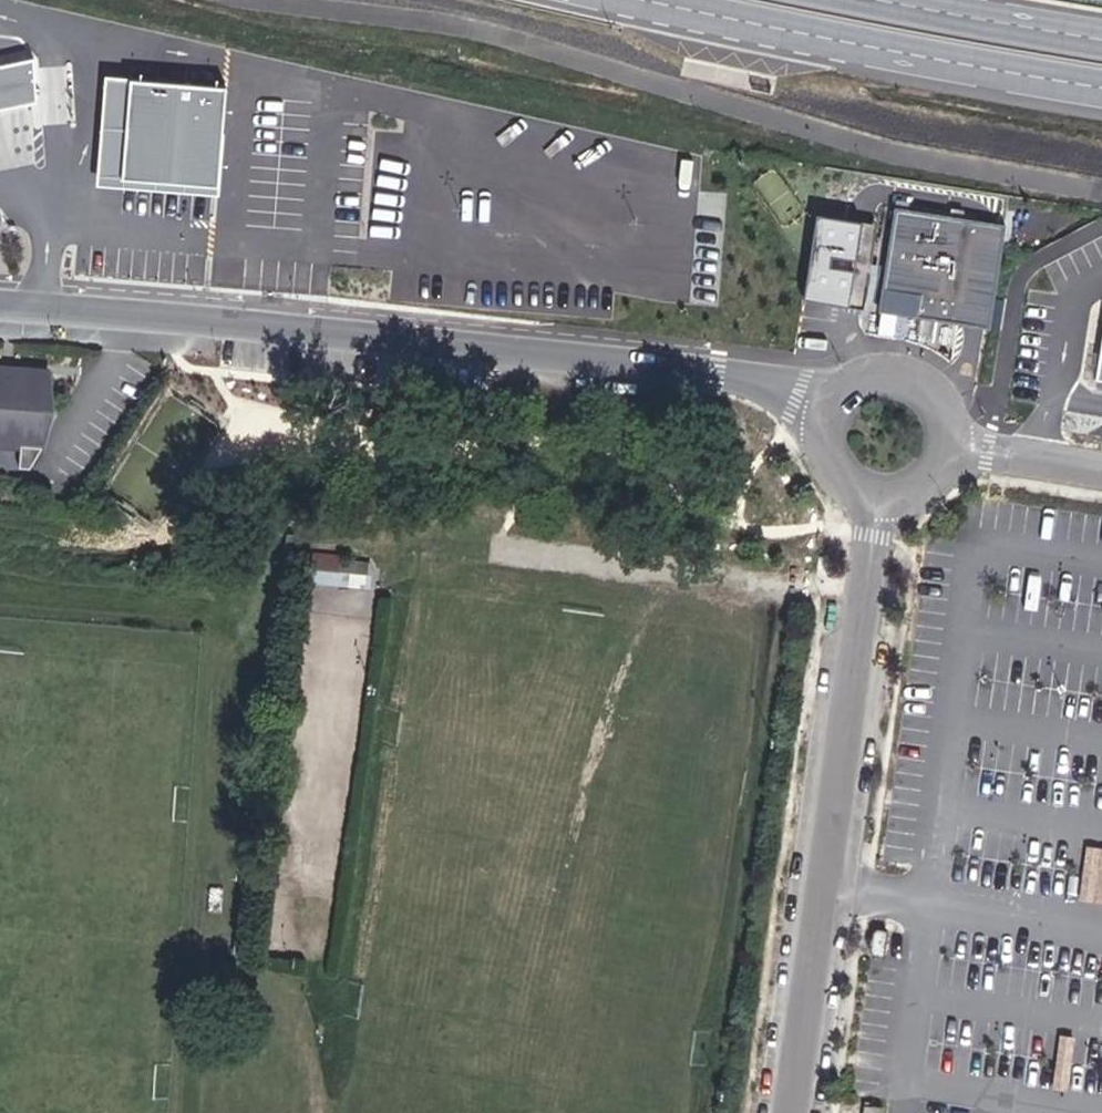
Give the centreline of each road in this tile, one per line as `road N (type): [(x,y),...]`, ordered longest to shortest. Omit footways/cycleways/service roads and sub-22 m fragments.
road 1 (residential): [(840,405),(775,380),(0,303)]
road 2 (residential): [(877,488),(793,1112)]
road 3 (primary): [(620,0),(1101,90)]
road 4 (primary): [(1101,45),(859,0)]
road 5 (residential): [(877,488),(909,483),(933,460),(933,409),(906,385),(888,381),(853,392),(840,405)]

